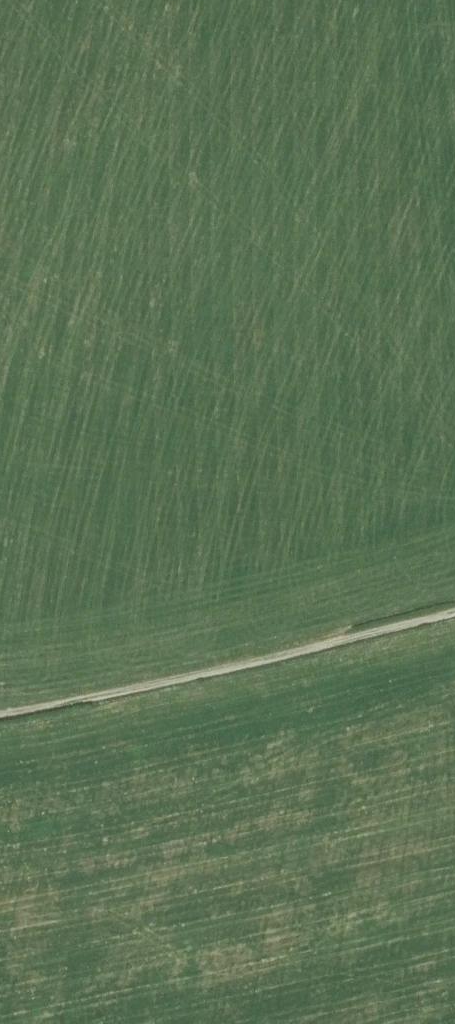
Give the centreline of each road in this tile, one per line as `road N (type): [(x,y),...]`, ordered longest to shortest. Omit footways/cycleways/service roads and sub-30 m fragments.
road 1 (track): [(454,612),(0,714)]

